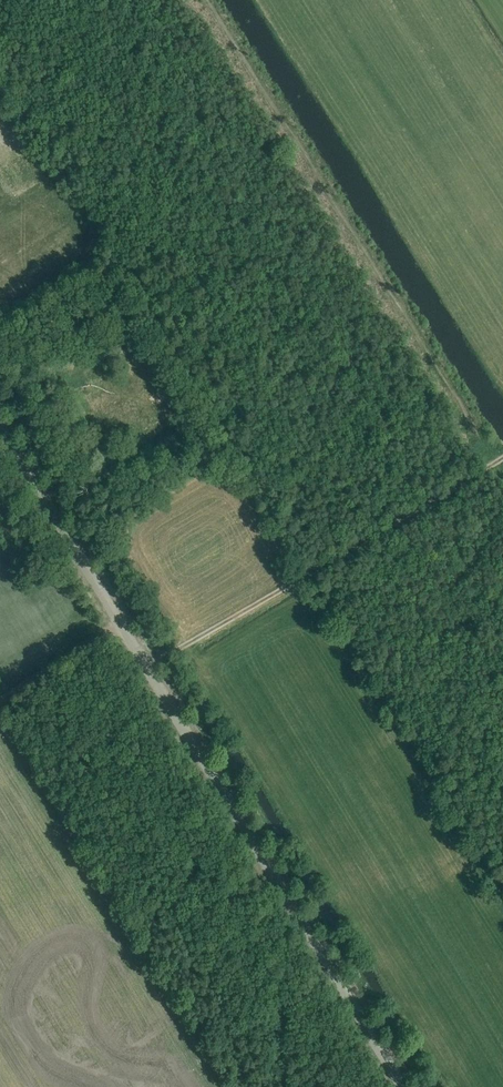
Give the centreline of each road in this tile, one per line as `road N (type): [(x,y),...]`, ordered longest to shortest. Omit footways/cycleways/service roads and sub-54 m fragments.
road 1 (tertiary): [(402,1086),(0,424)]
road 2 (track): [(148,669),(502,453)]
road 3 (track): [(485,465),(364,275)]
road 4 (track): [(0,698),(123,626)]

